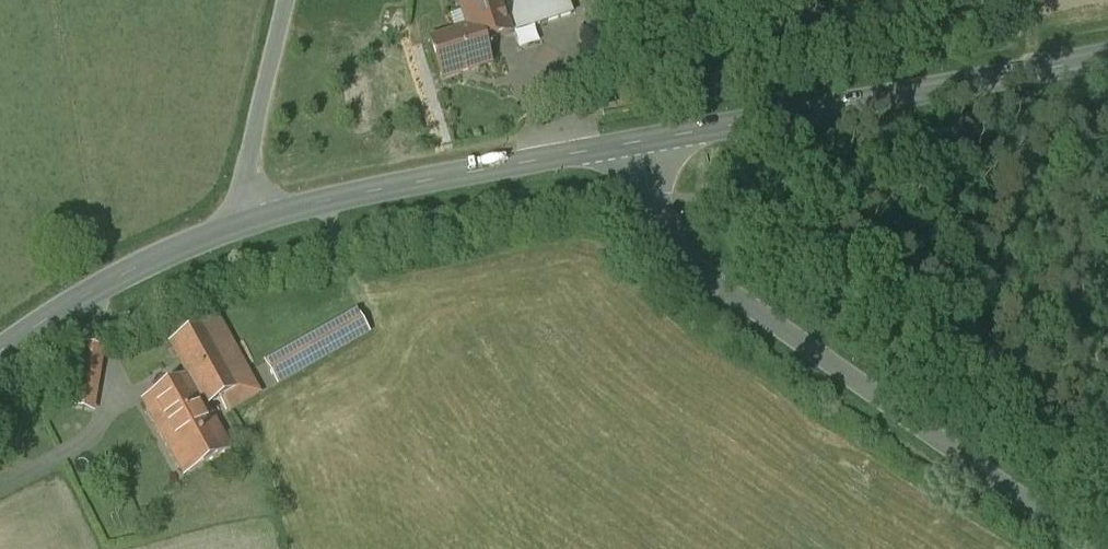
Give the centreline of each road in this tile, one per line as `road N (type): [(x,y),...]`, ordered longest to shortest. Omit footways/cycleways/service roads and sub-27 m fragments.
road 1 (tertiary): [(638,144),(657,216),(692,265),(1097,548)]
road 2 (tertiary): [(638,144),(1107,57)]
road 3 (tertiary): [(241,224),(323,201),(638,144)]
road 4 (tertiary): [(0,352),(129,271),(241,224)]
road 5 (unclassified): [(241,224),(286,0)]

